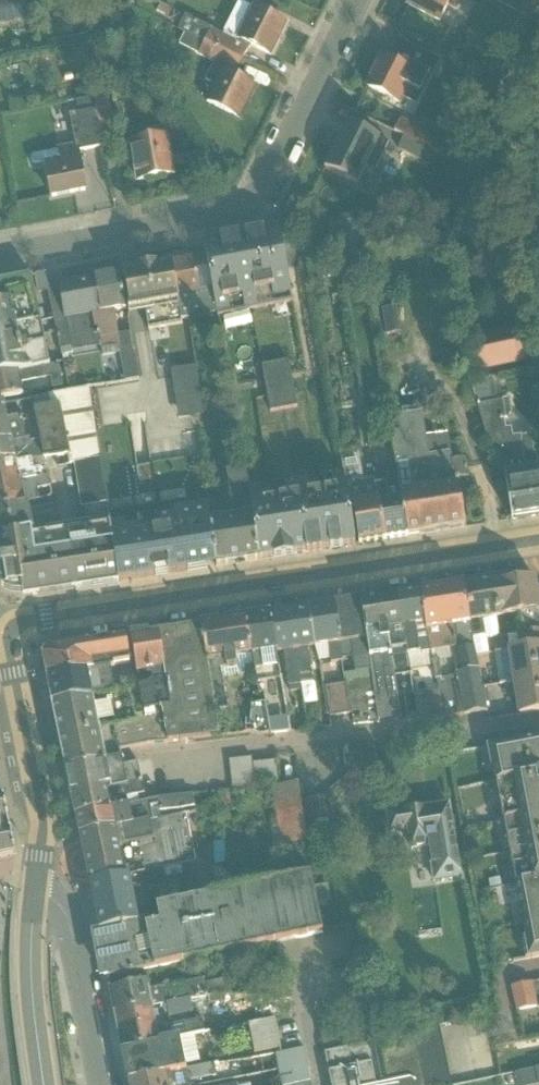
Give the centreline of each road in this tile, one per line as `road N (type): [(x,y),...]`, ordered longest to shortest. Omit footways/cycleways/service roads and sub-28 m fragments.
road 1 (secondary): [(10,636),(47,619),(538,543)]
road 2 (residential): [(354,0),(262,199),(0,256)]
road 3 (secondary): [(37,888),(41,818),(10,636)]
road 4 (residential): [(37,888),(70,926),(101,1084)]
road 5 (secondary): [(37,888),(31,978),(44,1084)]

